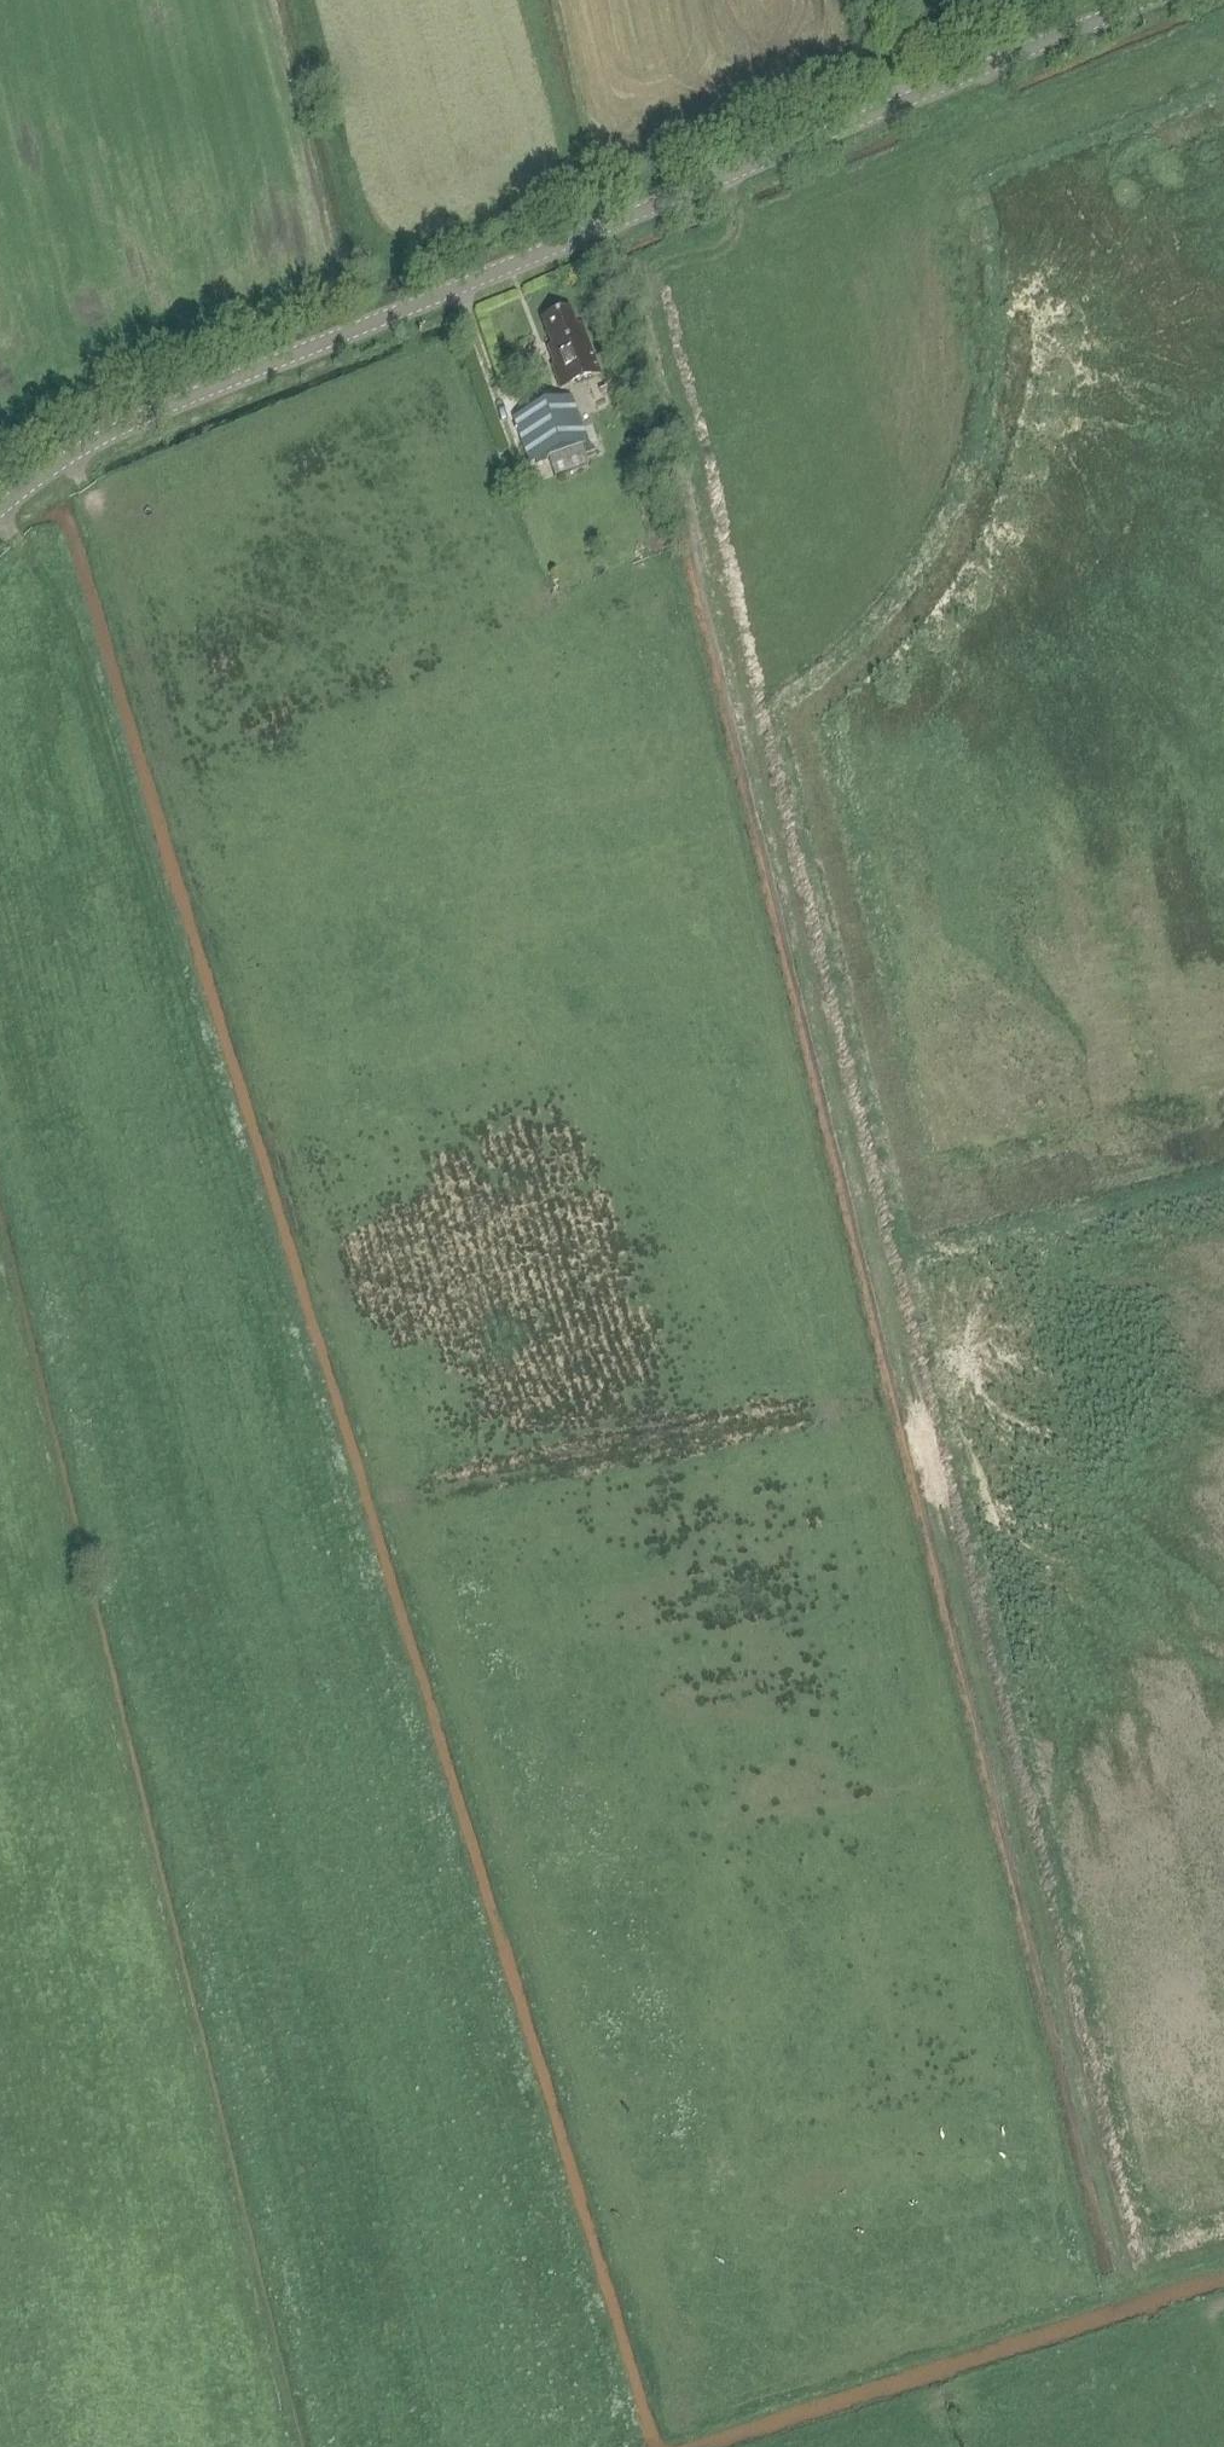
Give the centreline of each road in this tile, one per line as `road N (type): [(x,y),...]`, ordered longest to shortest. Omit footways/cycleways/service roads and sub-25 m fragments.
road 1 (tertiary): [(0,510),(77,451),(182,400),(1155,0)]

